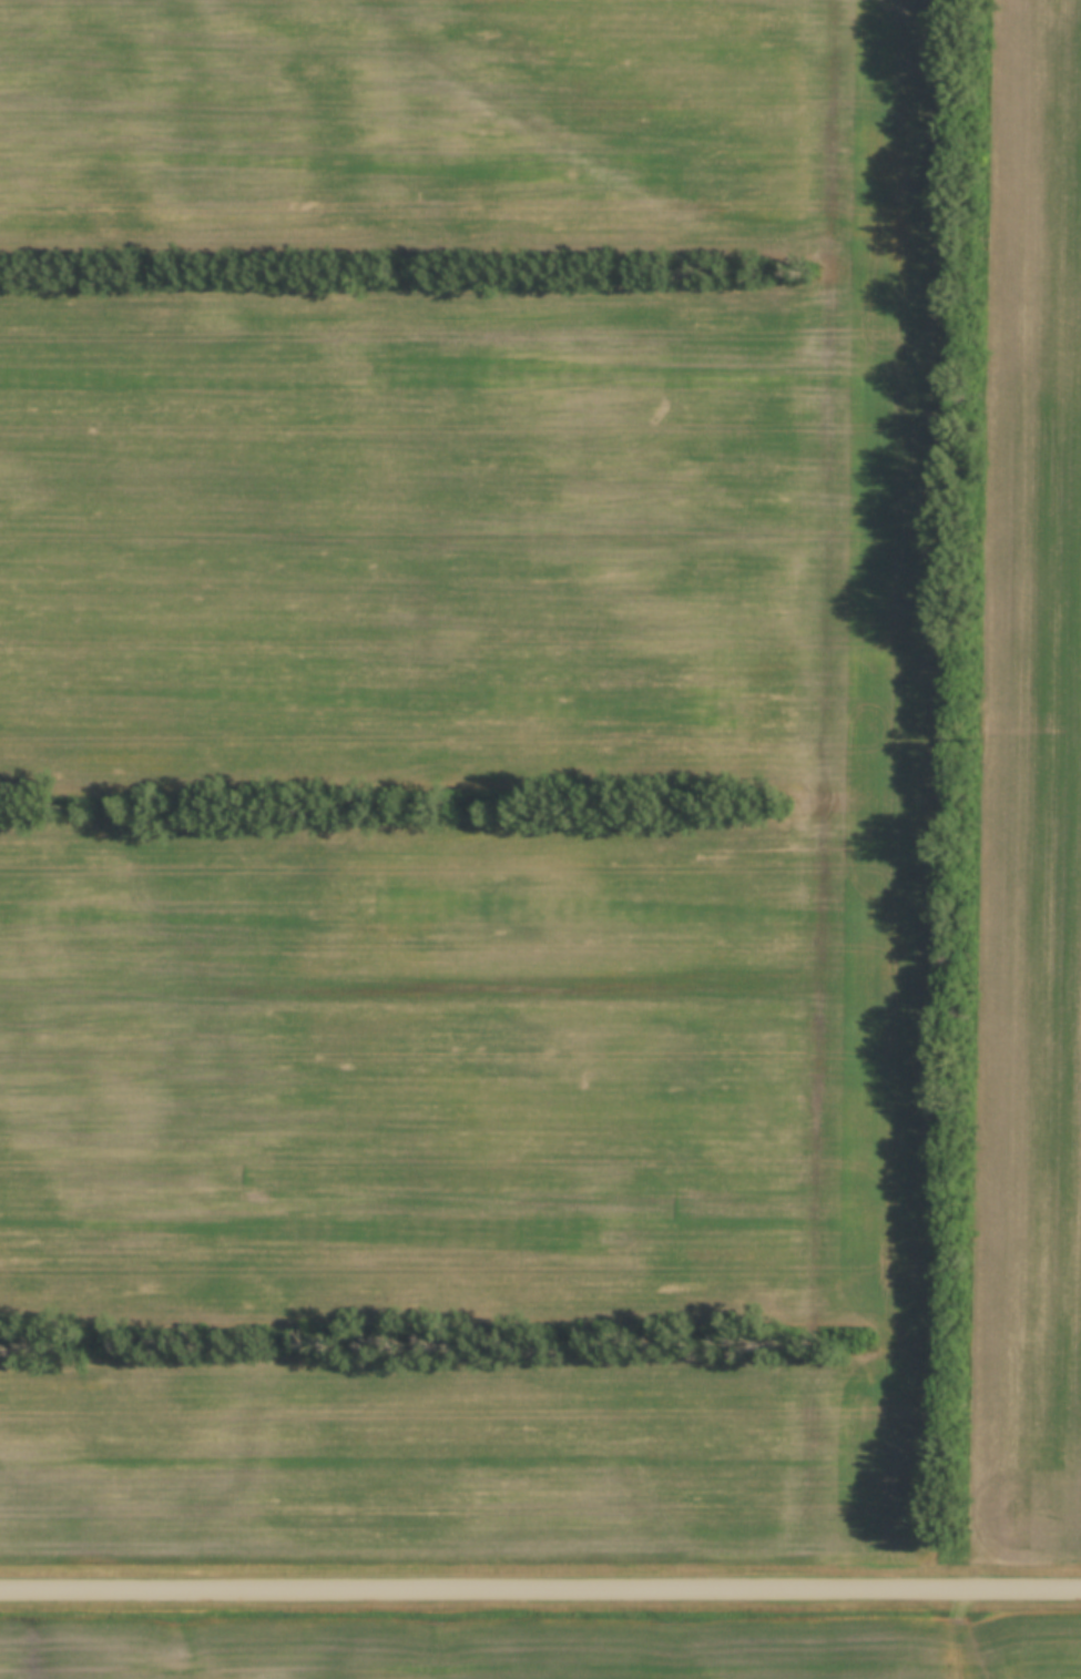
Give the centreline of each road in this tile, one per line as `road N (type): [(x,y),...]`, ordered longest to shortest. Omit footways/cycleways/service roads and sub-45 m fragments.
road 1 (tertiary): [(1080,1592),(0,1595)]

